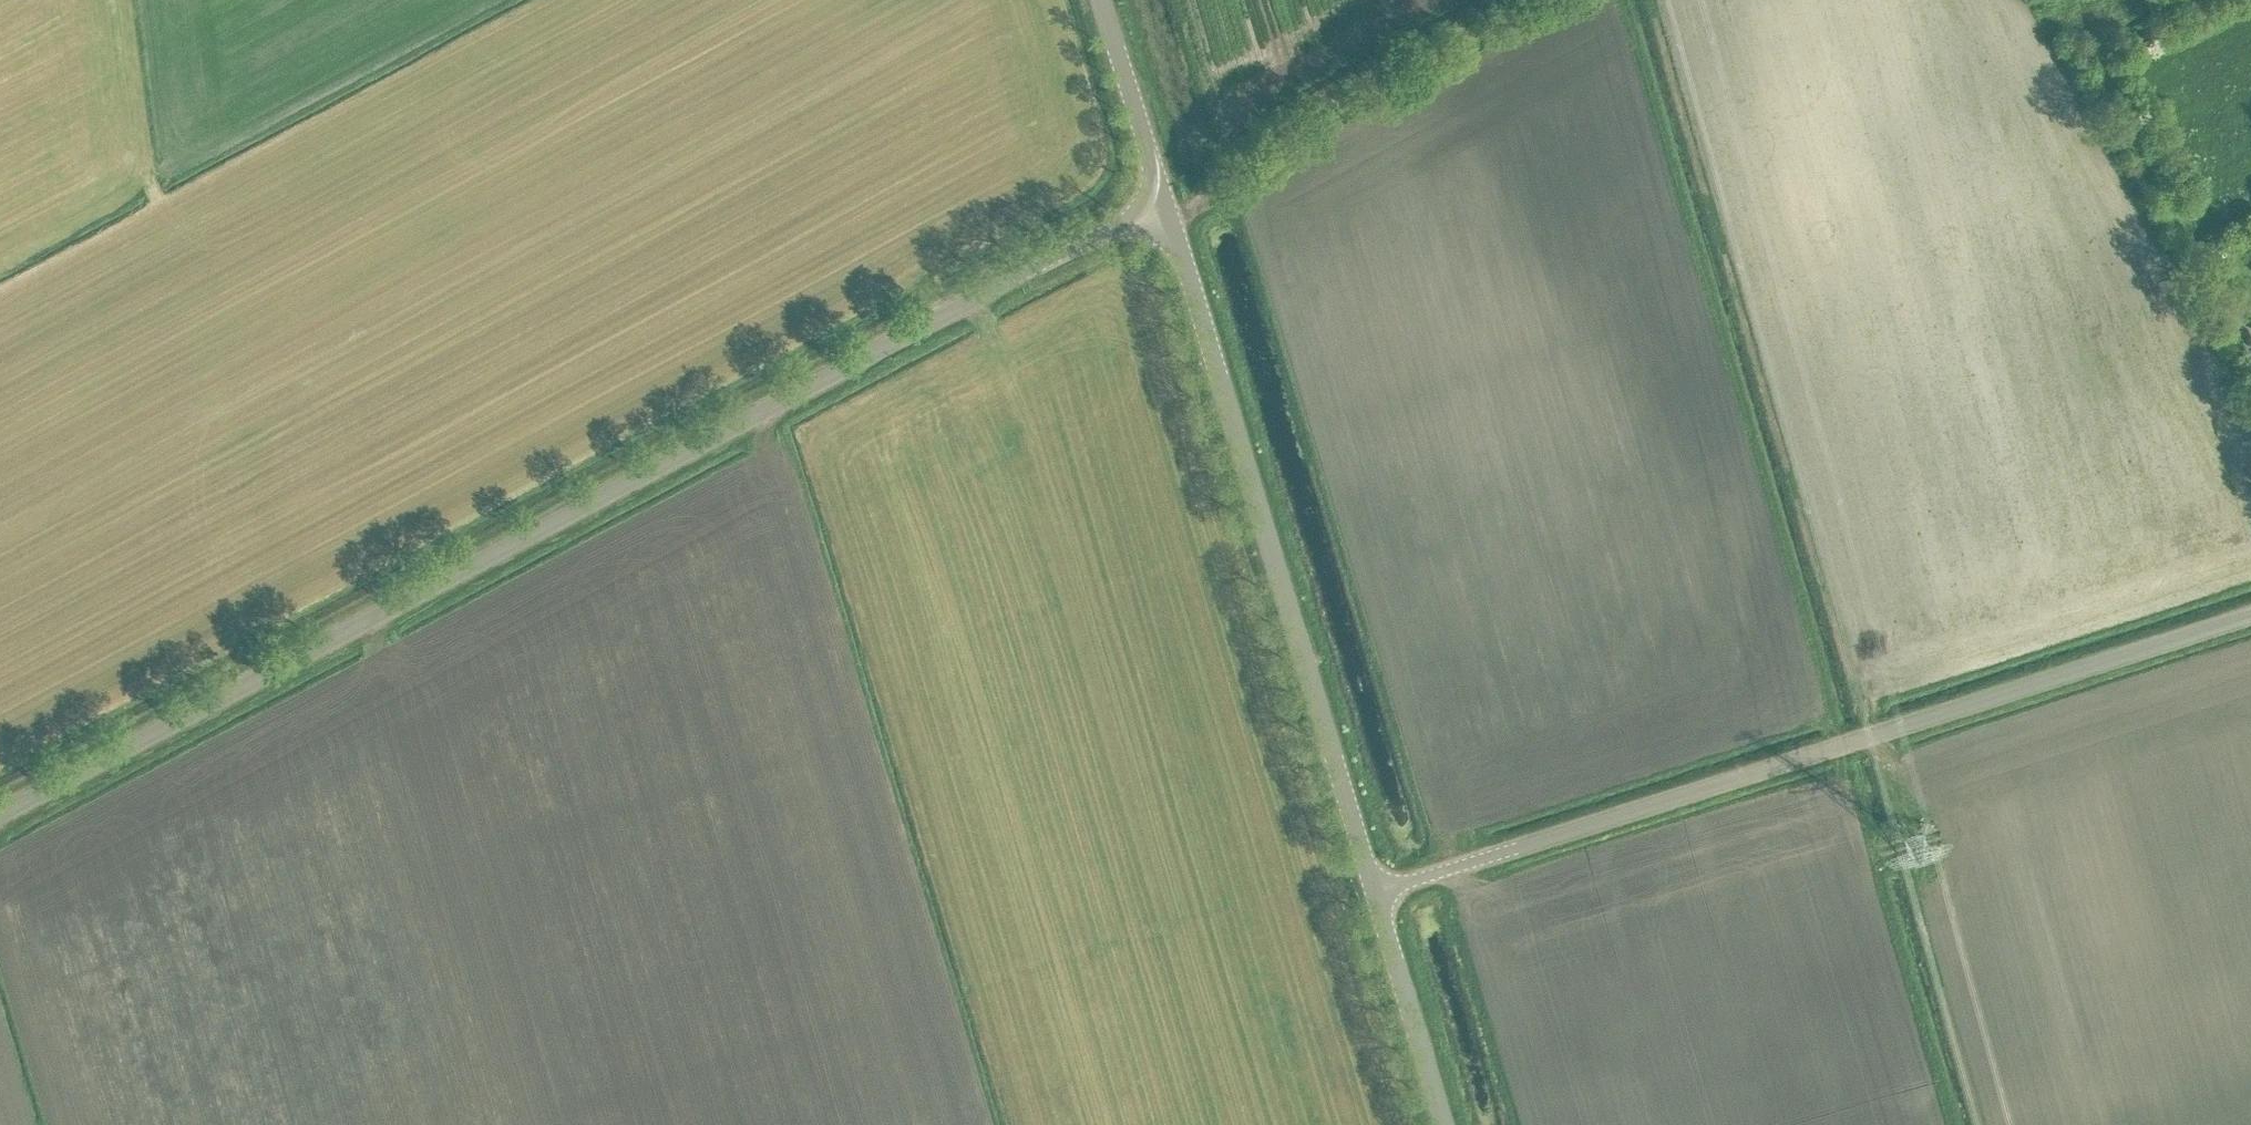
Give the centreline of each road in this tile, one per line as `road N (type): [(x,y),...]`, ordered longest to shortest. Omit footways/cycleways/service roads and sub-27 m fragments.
road 1 (unclassified): [(0,814),(1088,239),(1167,211)]
road 2 (unclassified): [(2250,613),(1375,893)]
road 3 (unclassified): [(1375,893),(1167,211)]
road 4 (unclassified): [(1444,1124),(1375,893)]
road 5 (unclassified): [(1104,0),(1167,211)]

